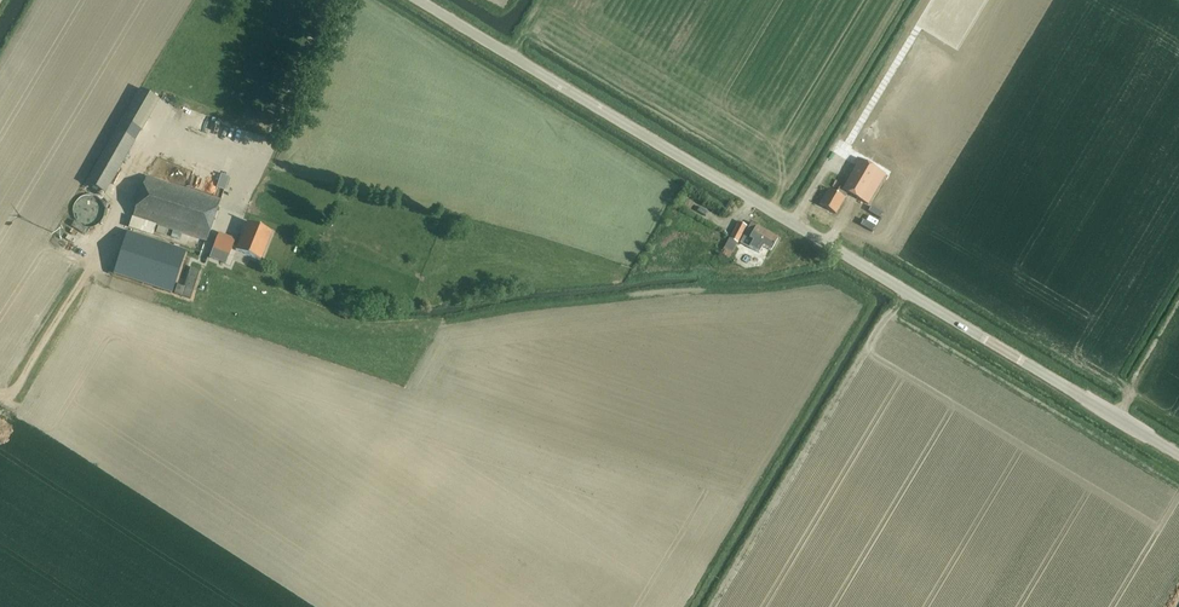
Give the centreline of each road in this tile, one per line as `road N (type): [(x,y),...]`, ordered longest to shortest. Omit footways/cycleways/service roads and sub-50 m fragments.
road 1 (unclassified): [(1178,452),(421,0)]
road 2 (unclassified): [(273,126),(317,0)]

